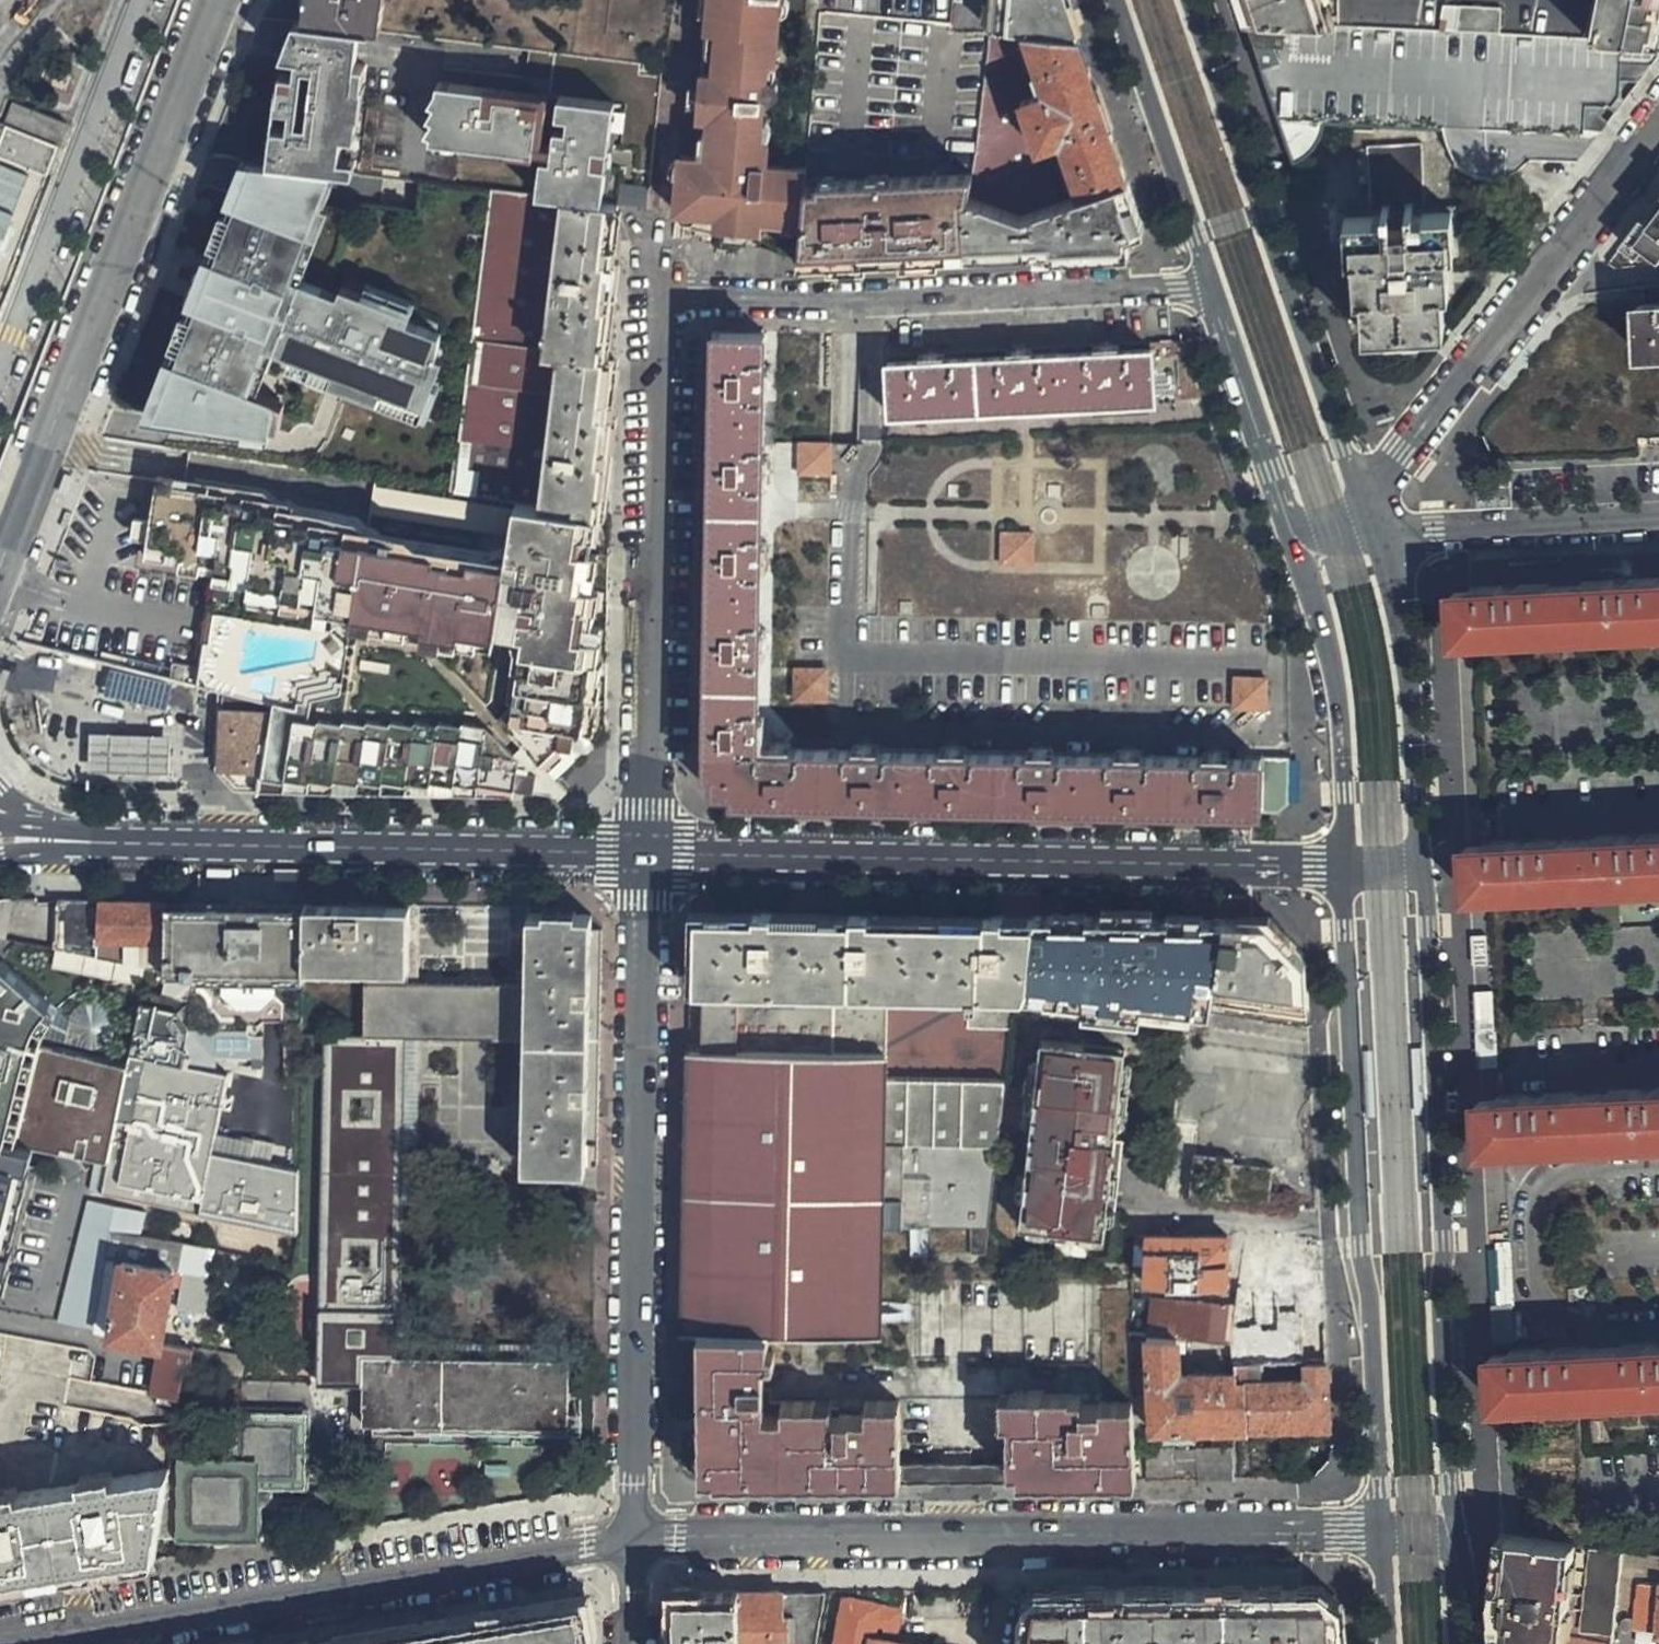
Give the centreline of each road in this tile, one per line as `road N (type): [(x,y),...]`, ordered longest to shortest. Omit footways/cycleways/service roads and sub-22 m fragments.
road 1 (residential): [(647,858),(654,296),(852,302),(1211,285)]
road 2 (residential): [(647,858),(1343,864)]
road 3 (residential): [(631,1538),(647,858)]
road 4 (secondary): [(1343,864),(1380,1530)]
road 5 (secondary): [(1451,1527),(1424,863)]
road 6 (residential): [(0,1635),(631,1538)]
road 7 (tertiary): [(0,565),(217,0)]
road 8 (residential): [(101,843),(647,858)]
road 9 (secondary): [(1368,500),(1342,446),(1190,0)]
road 10 (residential): [(1368,500),(1551,273),(1658,115)]
road 11 (residential): [(631,1538),(1009,1533)]
road 12 (secondary): [(1279,498),(1332,662),(1343,864)]
road 13 (residential): [(1009,1533),(1380,1530)]
road 14 (secondary): [(1424,863),(1403,631),(1380,530)]
road 15 (secondary): [(1116,0),(1211,285)]
road 16 (residential): [(1380,530),(1658,515)]
road 17 (secondary): [(1211,285),(1279,498)]

